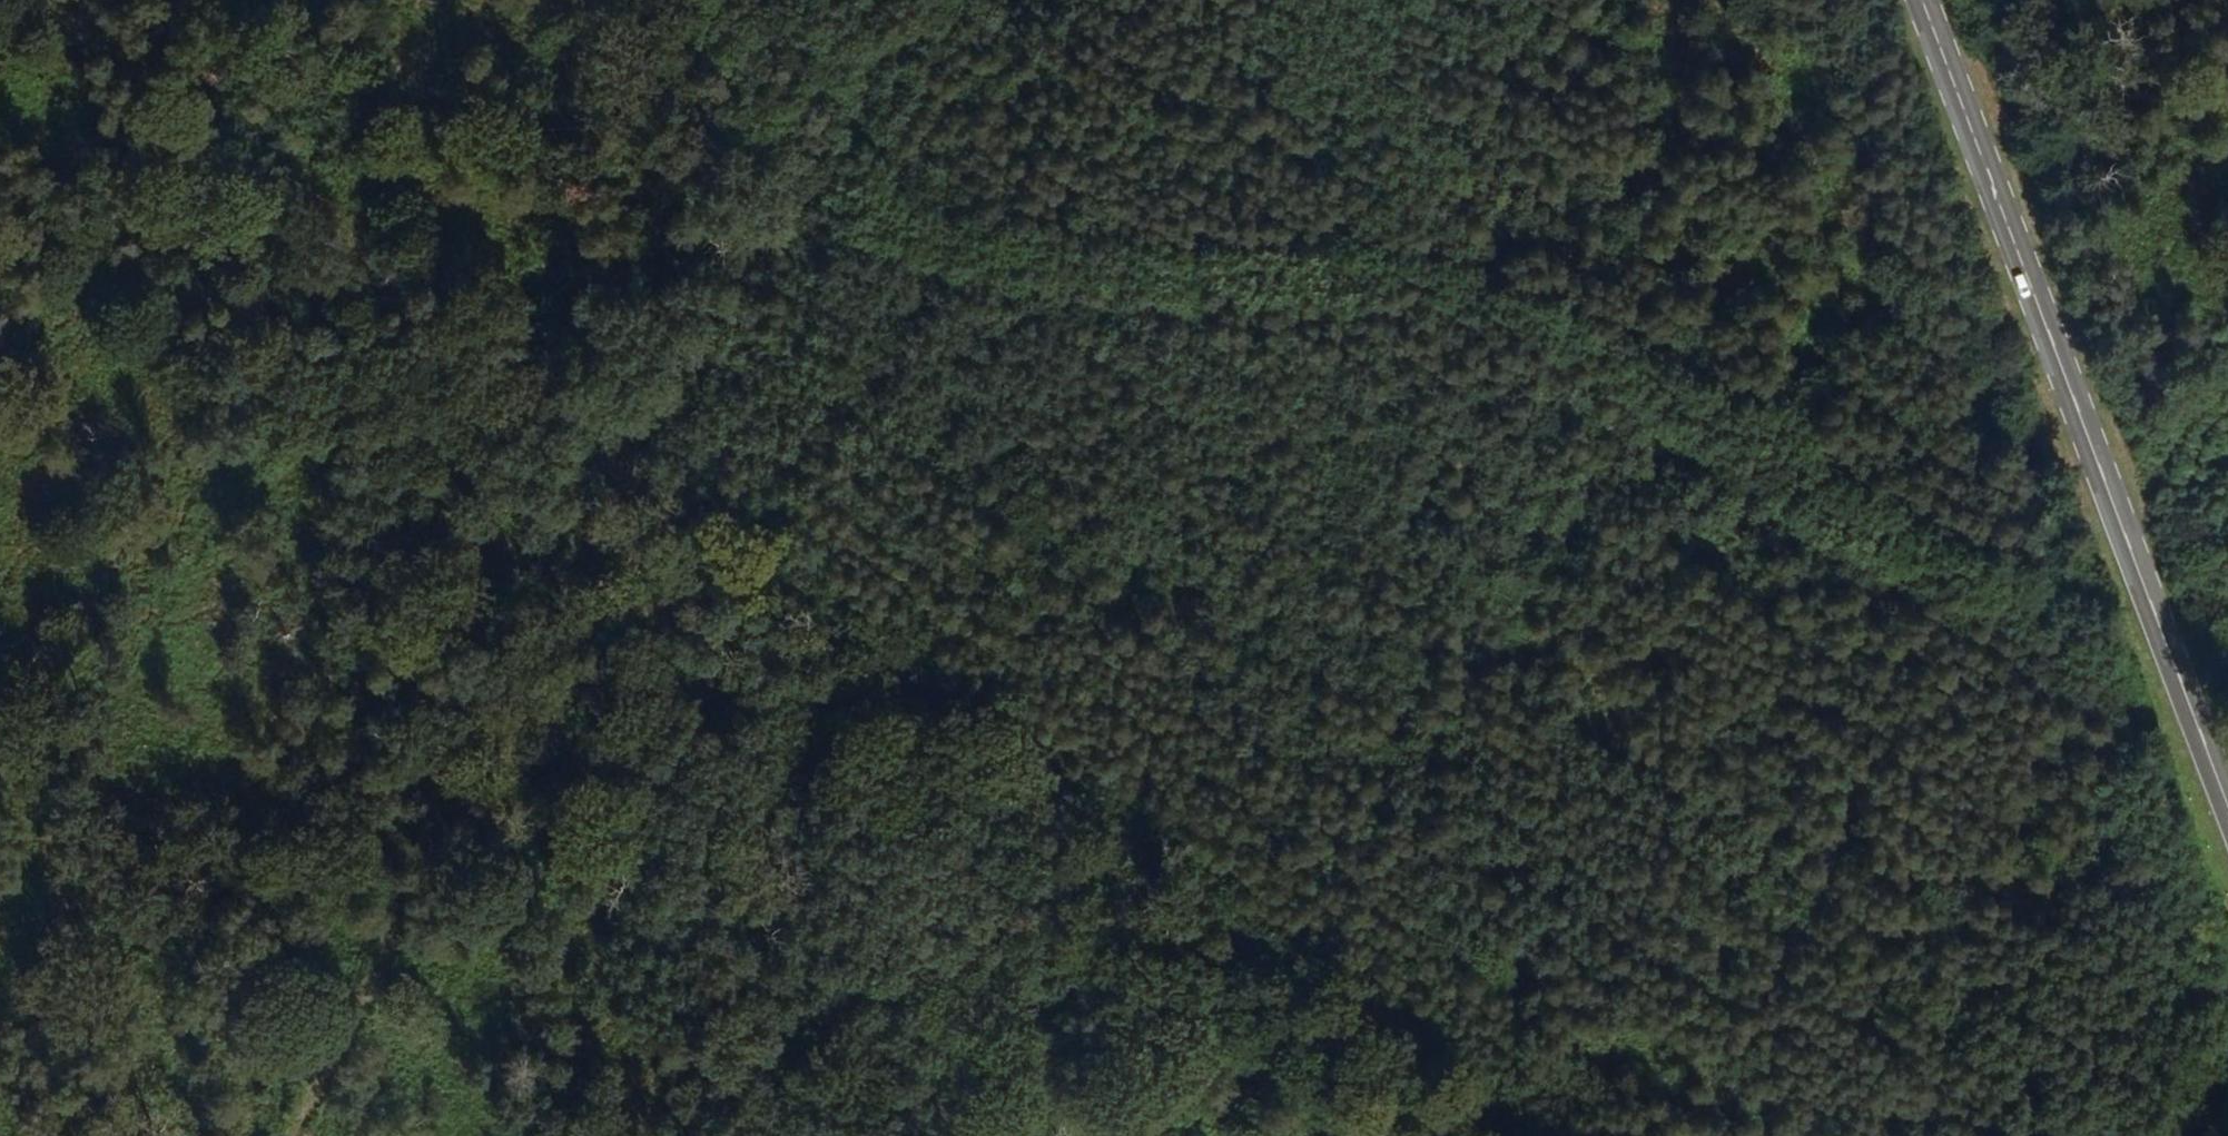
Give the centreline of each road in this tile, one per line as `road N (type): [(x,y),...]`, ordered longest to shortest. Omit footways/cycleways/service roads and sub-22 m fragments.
road 1 (track): [(296,1131),(436,865),(474,651),(633,561),(637,441),(817,171),(953,0)]
road 2 (primary): [(1927,0),(2227,813)]

